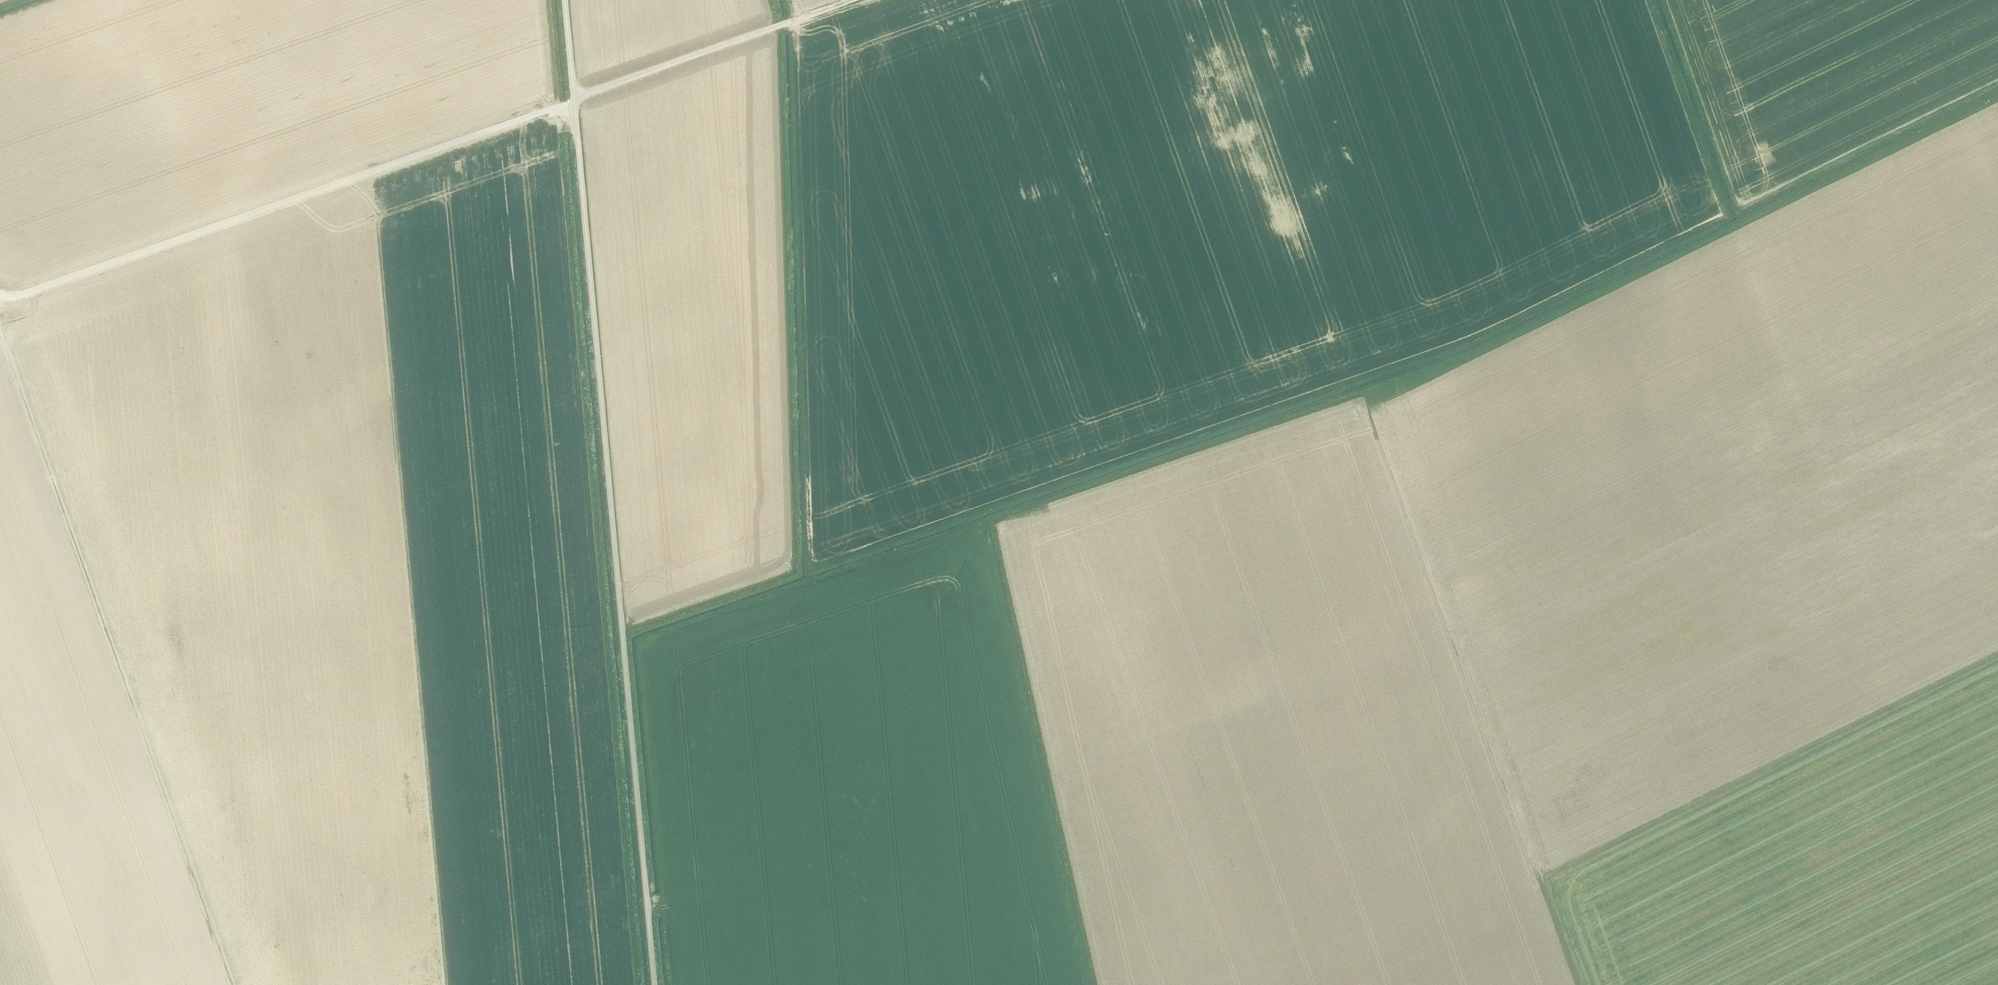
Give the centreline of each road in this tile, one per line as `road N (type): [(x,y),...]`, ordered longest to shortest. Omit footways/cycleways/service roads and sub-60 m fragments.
road 1 (unclassified): [(657,984),(577,103)]
road 2 (unclassified): [(0,295),(13,300),(577,103)]

